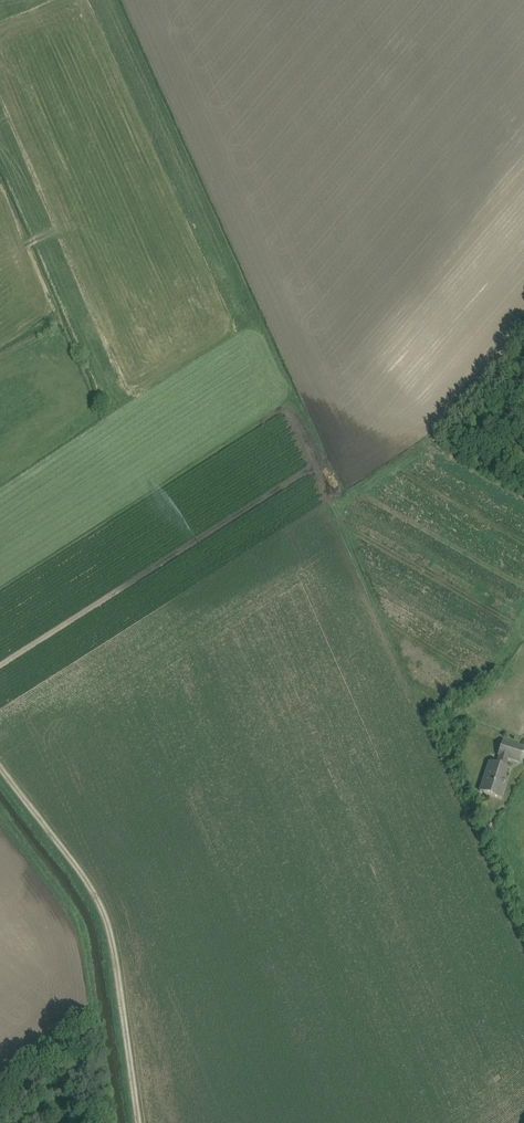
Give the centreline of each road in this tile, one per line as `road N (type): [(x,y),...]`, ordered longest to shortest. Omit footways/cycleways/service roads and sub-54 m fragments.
road 1 (track): [(139,1122),(102,910),(0,767)]

